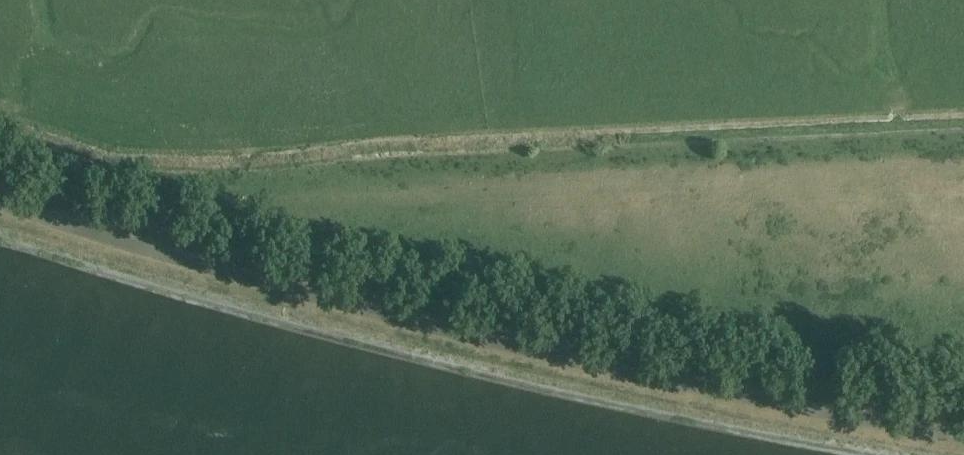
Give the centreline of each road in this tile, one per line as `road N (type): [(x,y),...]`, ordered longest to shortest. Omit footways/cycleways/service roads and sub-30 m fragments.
road 1 (unclassified): [(963,434),(542,353),(0,203)]

